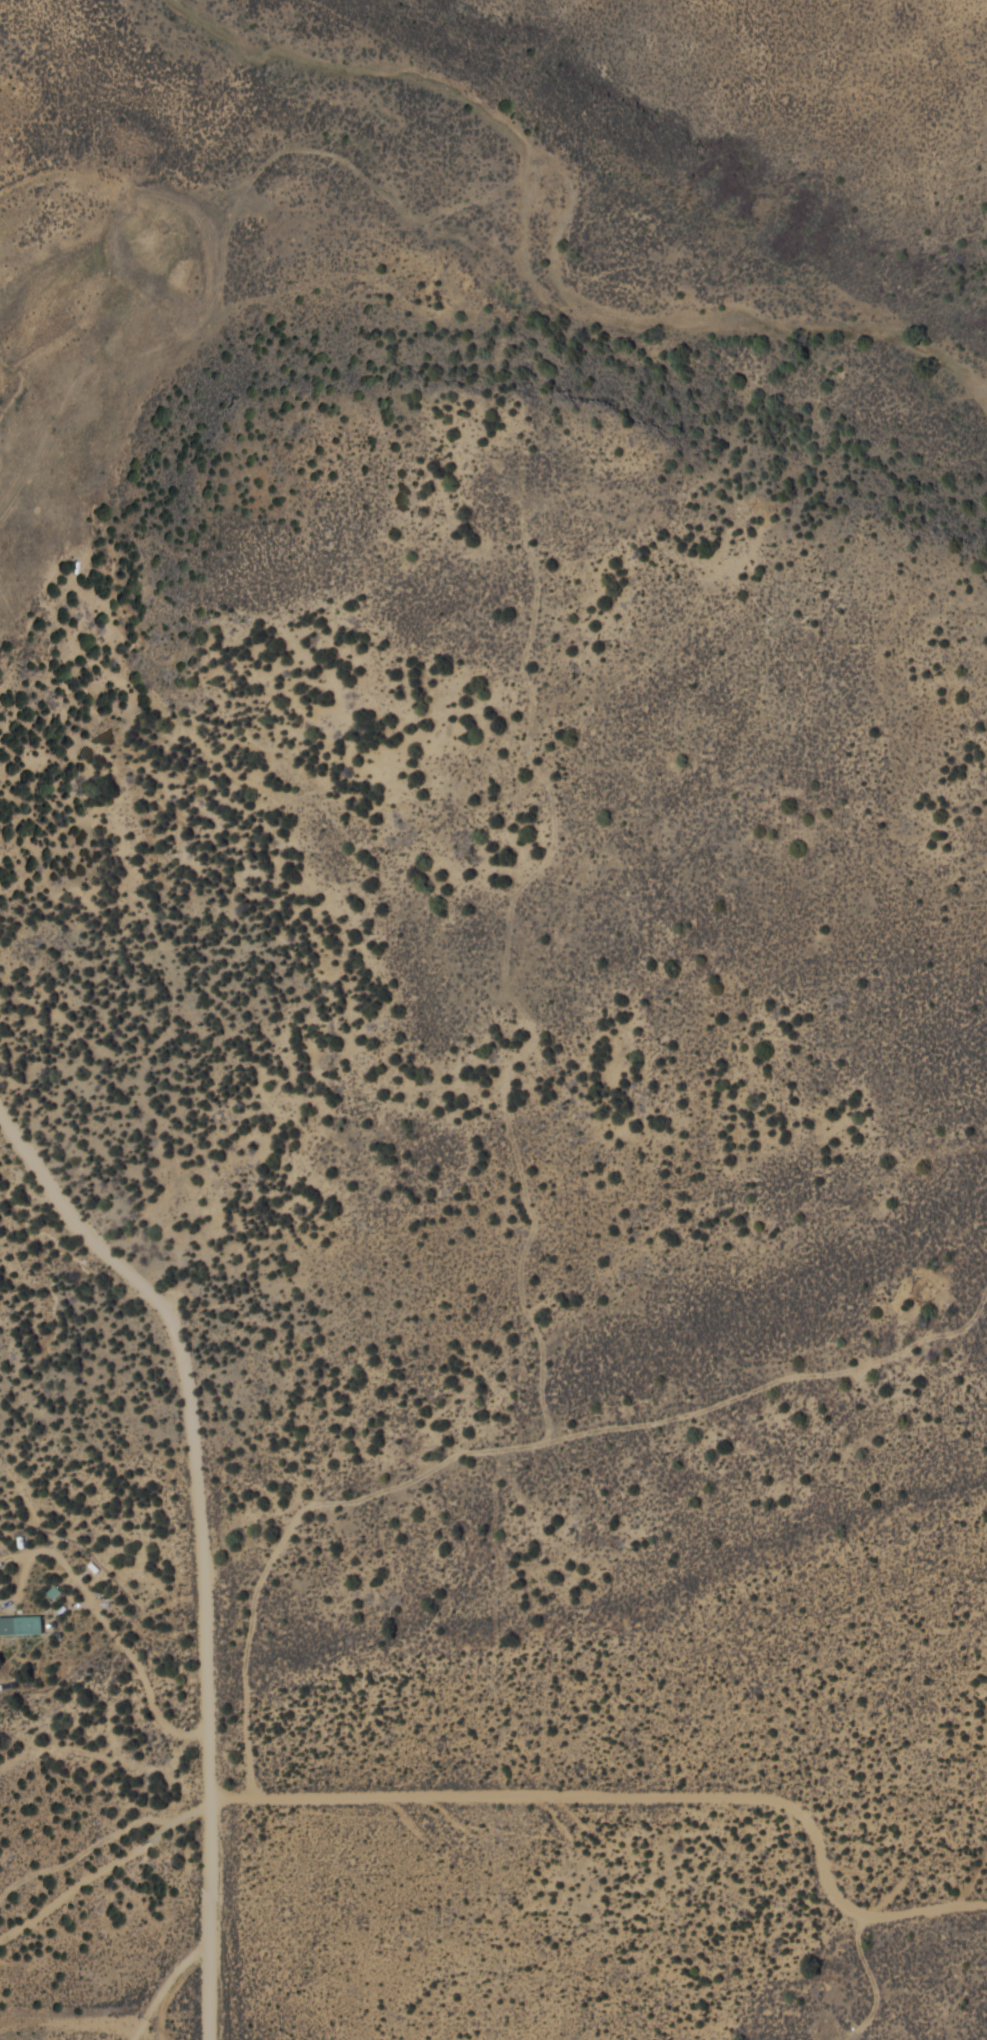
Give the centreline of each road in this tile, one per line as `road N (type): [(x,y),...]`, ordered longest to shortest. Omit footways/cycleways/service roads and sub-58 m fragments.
road 1 (residential): [(207,2039),(218,1764),(175,1331),(146,1292),(105,1261),(0,1115)]

